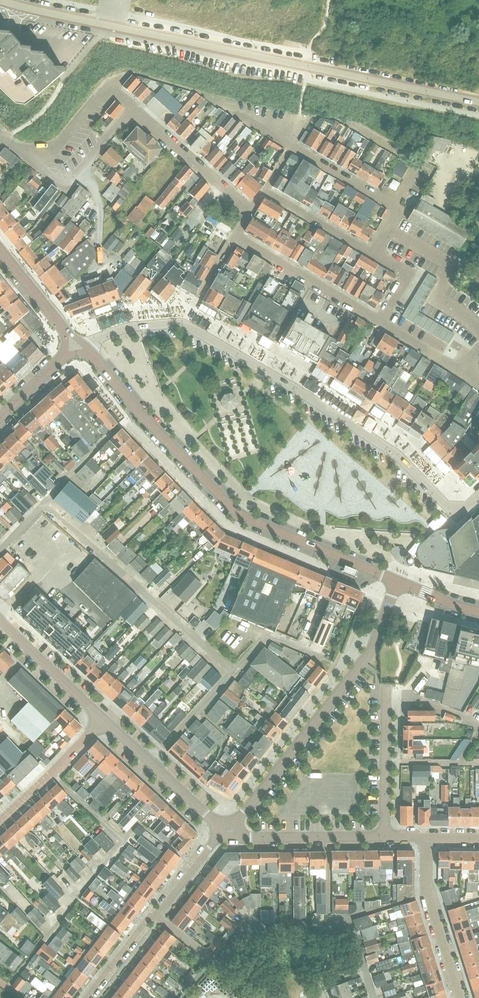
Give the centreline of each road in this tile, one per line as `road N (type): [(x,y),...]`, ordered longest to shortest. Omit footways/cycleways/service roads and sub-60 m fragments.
road 1 (residential): [(181,323),(383,446),(451,511),(478,495)]
road 2 (secondary): [(396,580),(241,515),(137,406)]
road 3 (unclassified): [(6,0),(308,64)]
road 4 (residential): [(228,829),(375,648),(396,580)]
road 5 (residential): [(233,672),(45,505)]
road 6 (residential): [(375,254),(401,209),(292,146),(266,190)]
road 7 (residential): [(228,829),(91,997)]
road 8 (residential): [(308,64),(478,102)]
road 9 (residential): [(380,321),(236,236)]
road 10 (residential): [(461,997),(427,889),(428,836)]
road 11 (residential): [(228,829),(105,719)]
road 12 (residential): [(387,835),(242,836),(228,829)]
road 13 (residential): [(251,210),(136,107)]
road 14 (residential): [(0,823),(105,719)]
road 15 (residential): [(387,835),(388,688)]
road 16 (residential): [(105,719),(0,619)]
road 17 (residential): [(136,107),(111,85),(43,165)]
road 18 (residential): [(43,165),(70,186),(136,107)]
road 19 (residential): [(45,505),(137,406)]
road 20 (residential): [(375,254),(266,190)]
road 21 (secondary): [(79,347),(0,249)]

